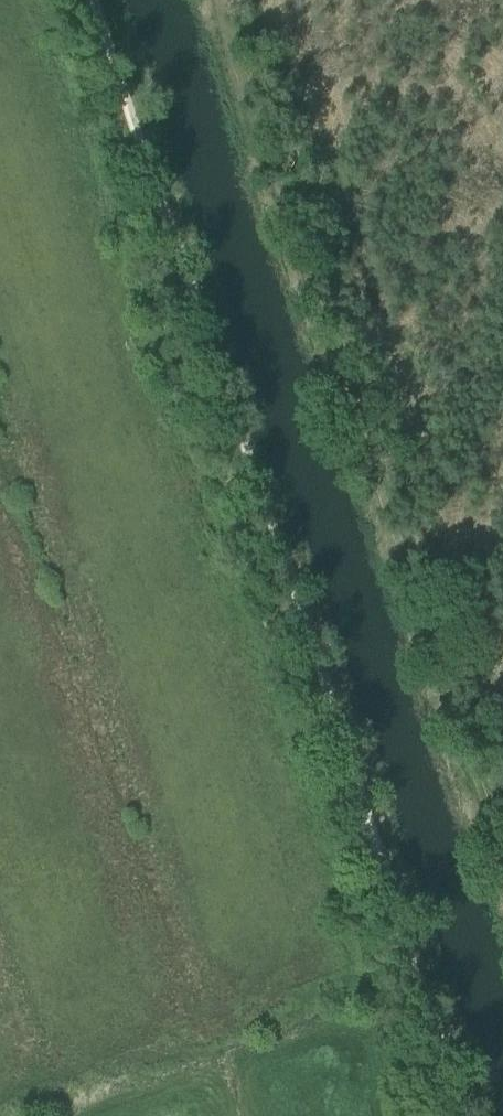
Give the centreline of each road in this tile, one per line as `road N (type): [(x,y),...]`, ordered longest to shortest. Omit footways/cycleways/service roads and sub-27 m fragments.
road 1 (track): [(466,1115),(97,0)]
road 2 (track): [(214,0),(502,866)]

